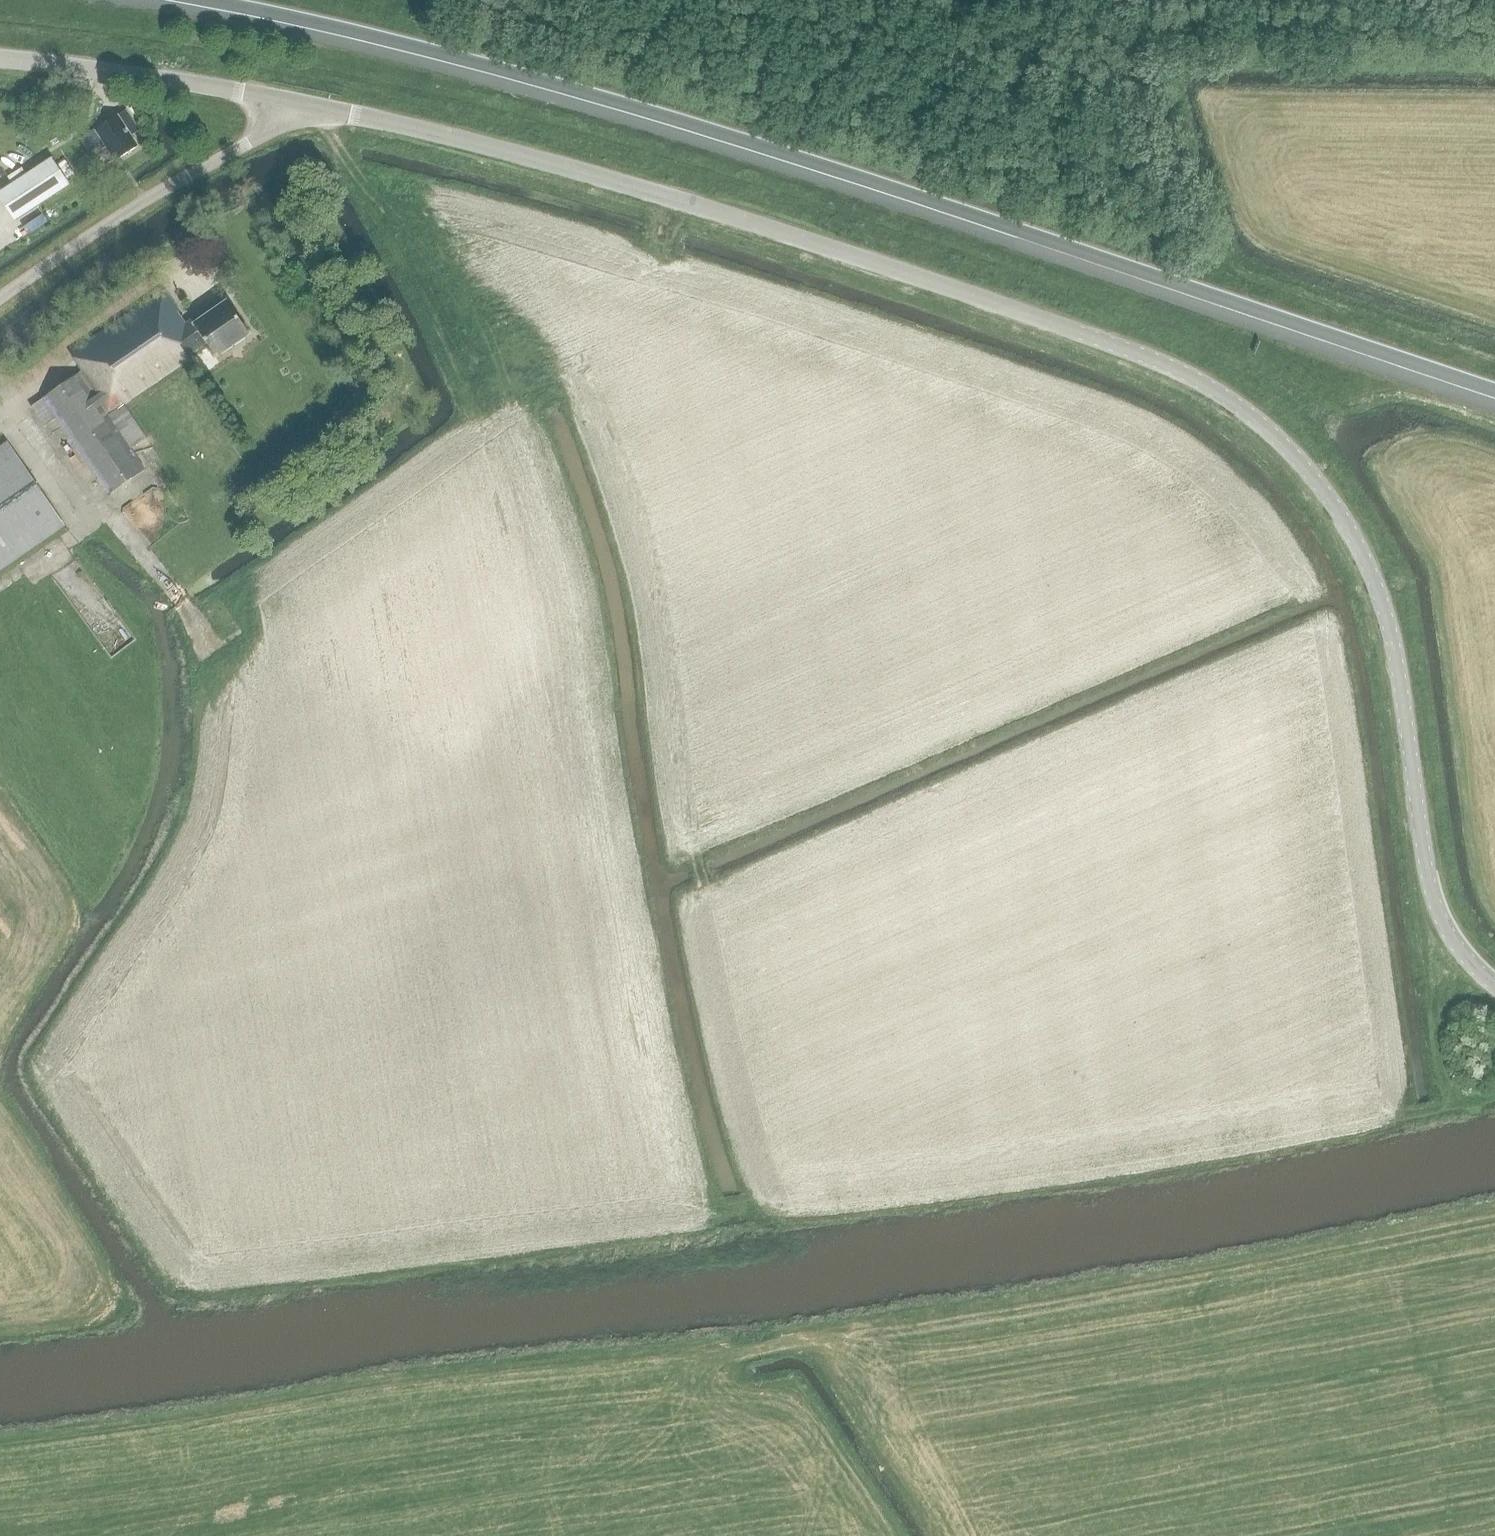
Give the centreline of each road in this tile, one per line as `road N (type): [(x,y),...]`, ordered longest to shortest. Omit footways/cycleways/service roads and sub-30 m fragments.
road 1 (unclassified): [(1494,986),(1456,943),(1435,903),(1397,666),(1373,578),(1328,498),(1247,413),(1152,359),(692,204),(290,102)]
road 2 (motorway): [(204,0),(459,58),(697,126),(1494,391)]
road 3 (unclassified): [(0,298),(103,227),(250,142),(290,102)]
road 4 (unclassified): [(0,58),(290,102)]
road 5 (track): [(210,645),(114,516),(74,501)]

